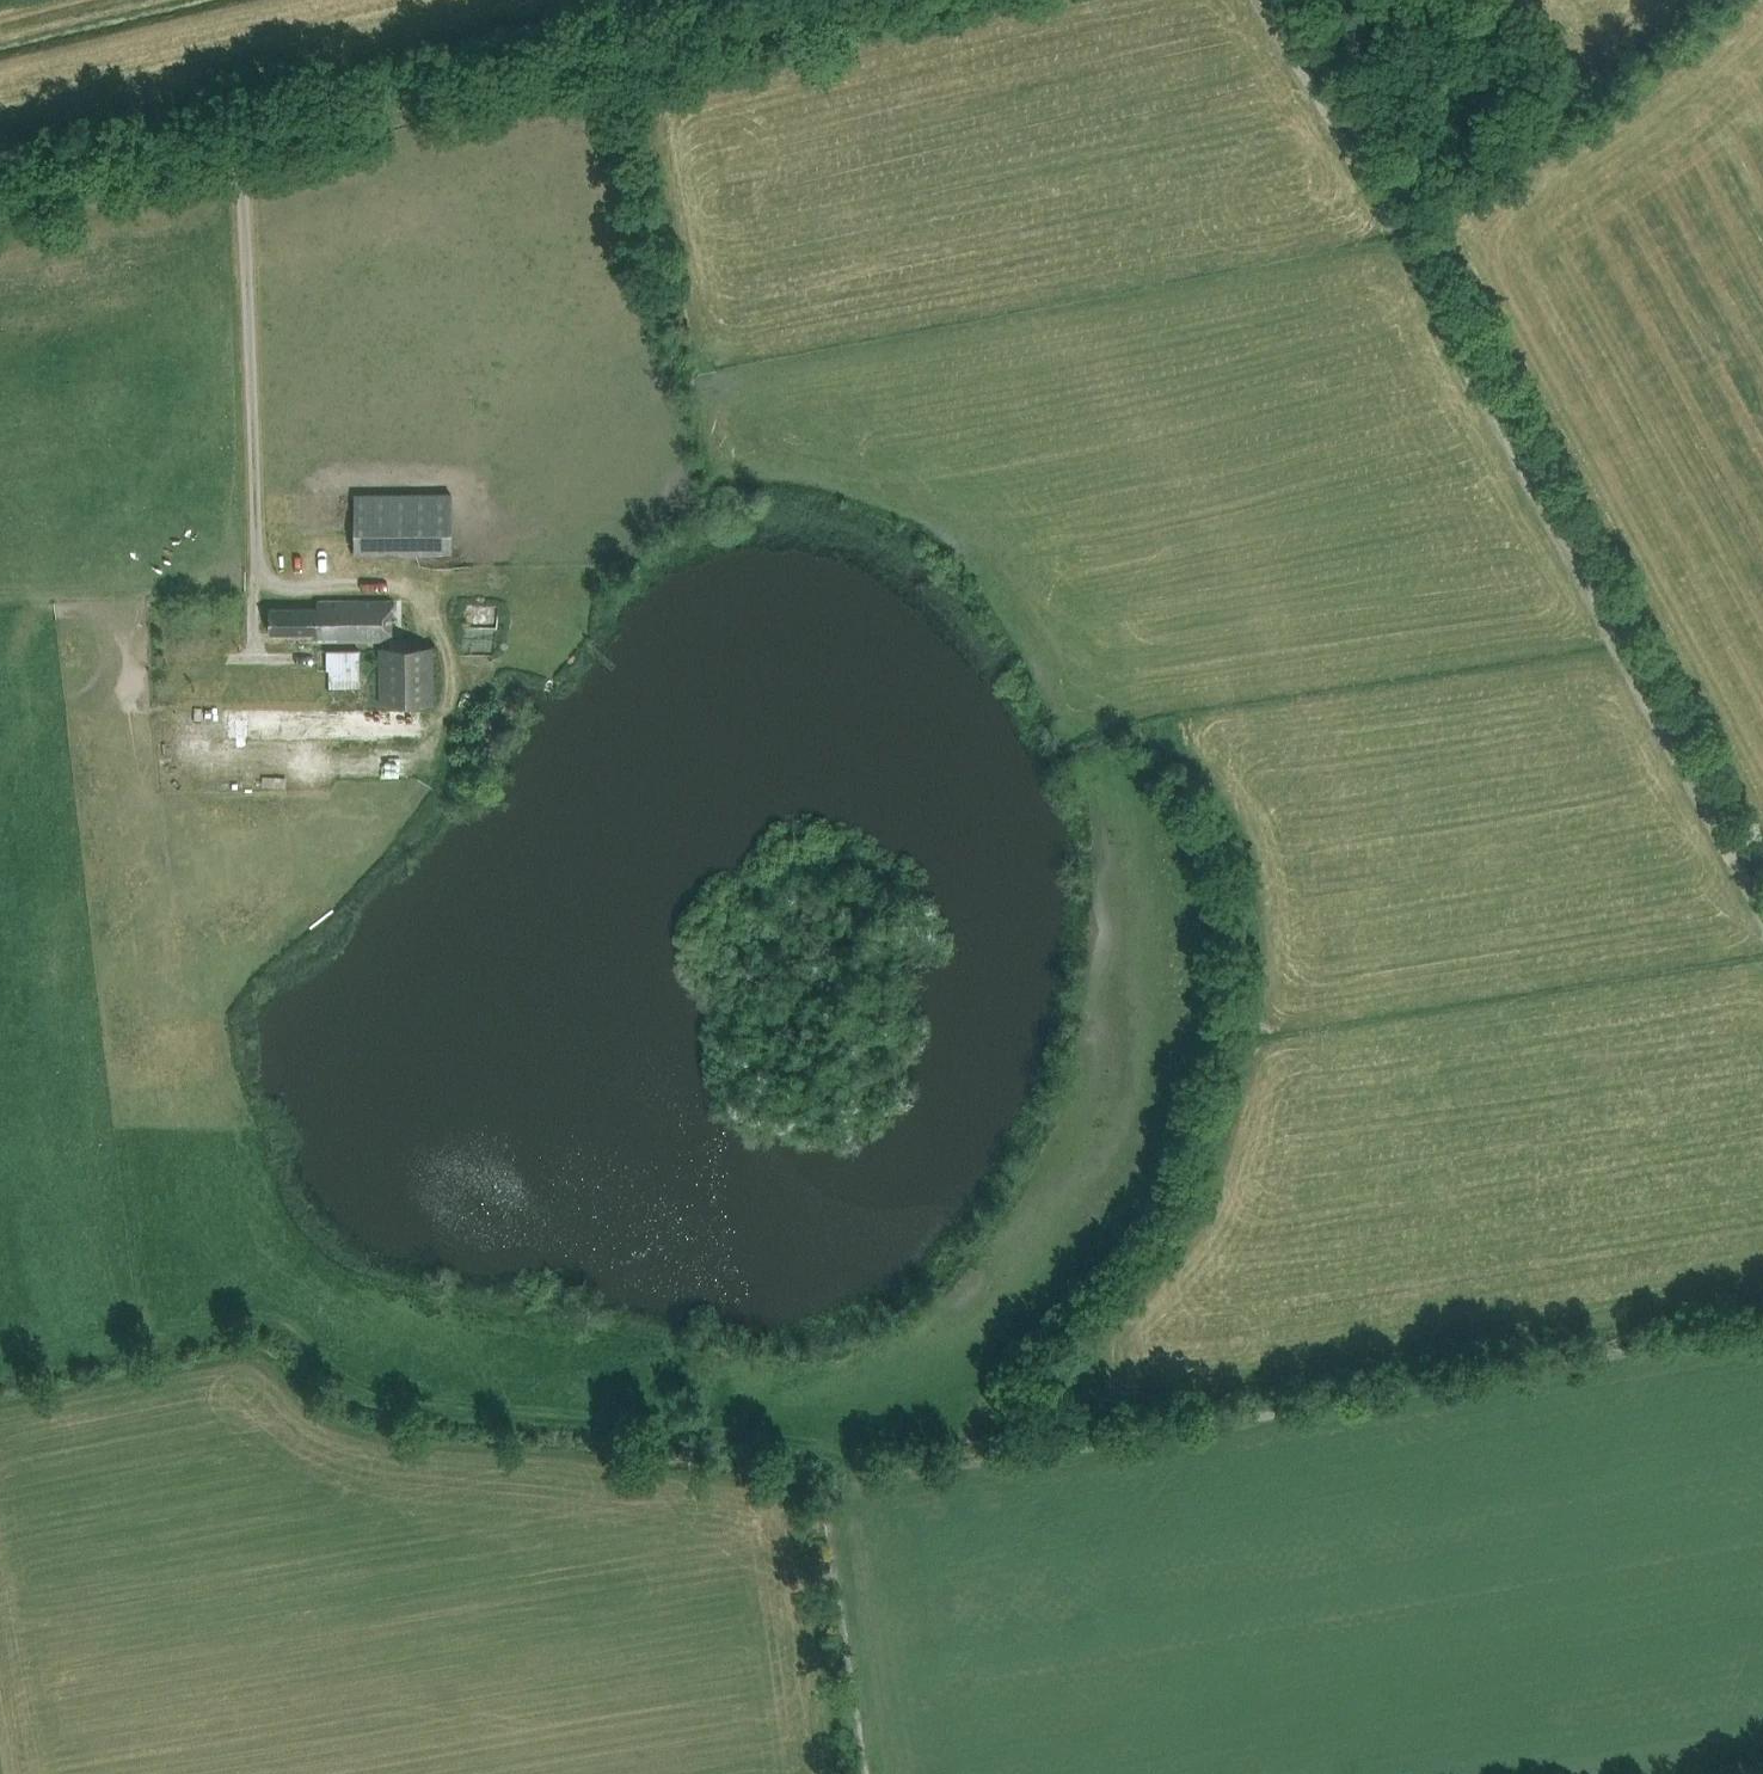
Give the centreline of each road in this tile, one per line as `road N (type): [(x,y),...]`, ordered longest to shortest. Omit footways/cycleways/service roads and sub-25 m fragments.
road 1 (tertiary): [(0,185),(790,0)]
road 2 (track): [(236,129),(258,562),(294,590),(400,588),(445,631)]

